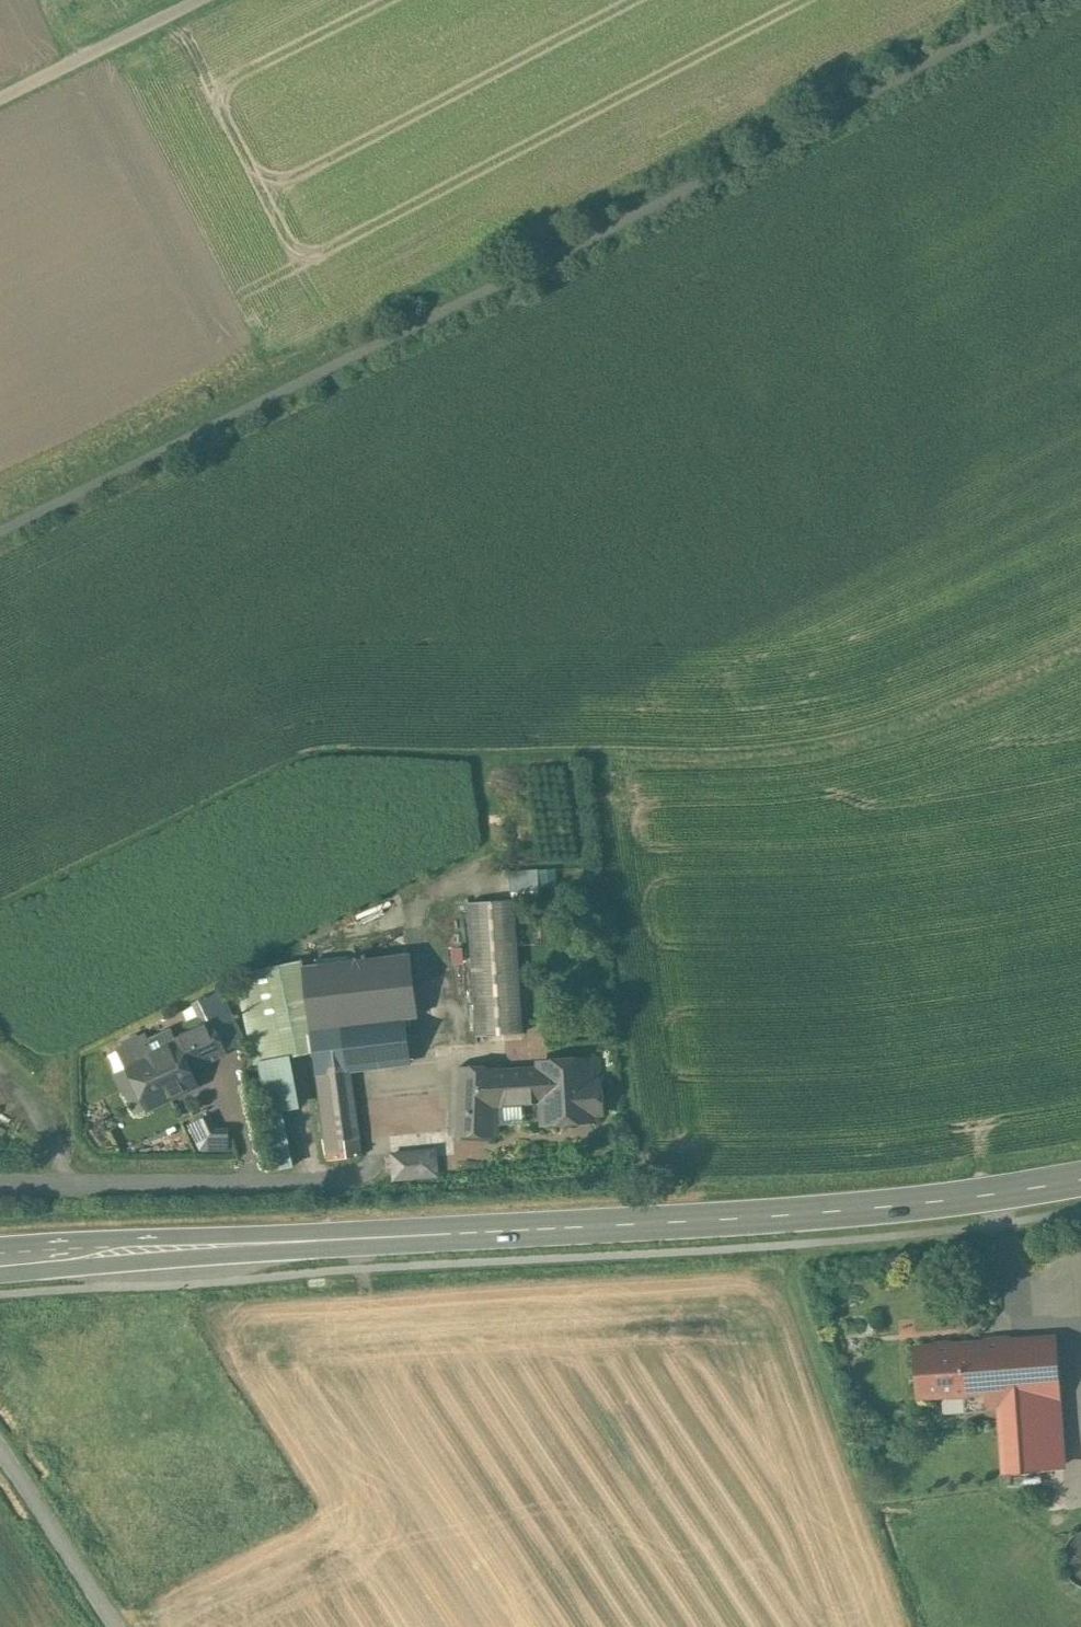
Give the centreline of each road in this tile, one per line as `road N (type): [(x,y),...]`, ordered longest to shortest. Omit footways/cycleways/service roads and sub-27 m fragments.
road 1 (secondary): [(0,1260),(839,1210),(1080,1179)]
road 2 (unclassified): [(196,0),(0,98)]
road 3 (track): [(0,1448),(117,1626)]

